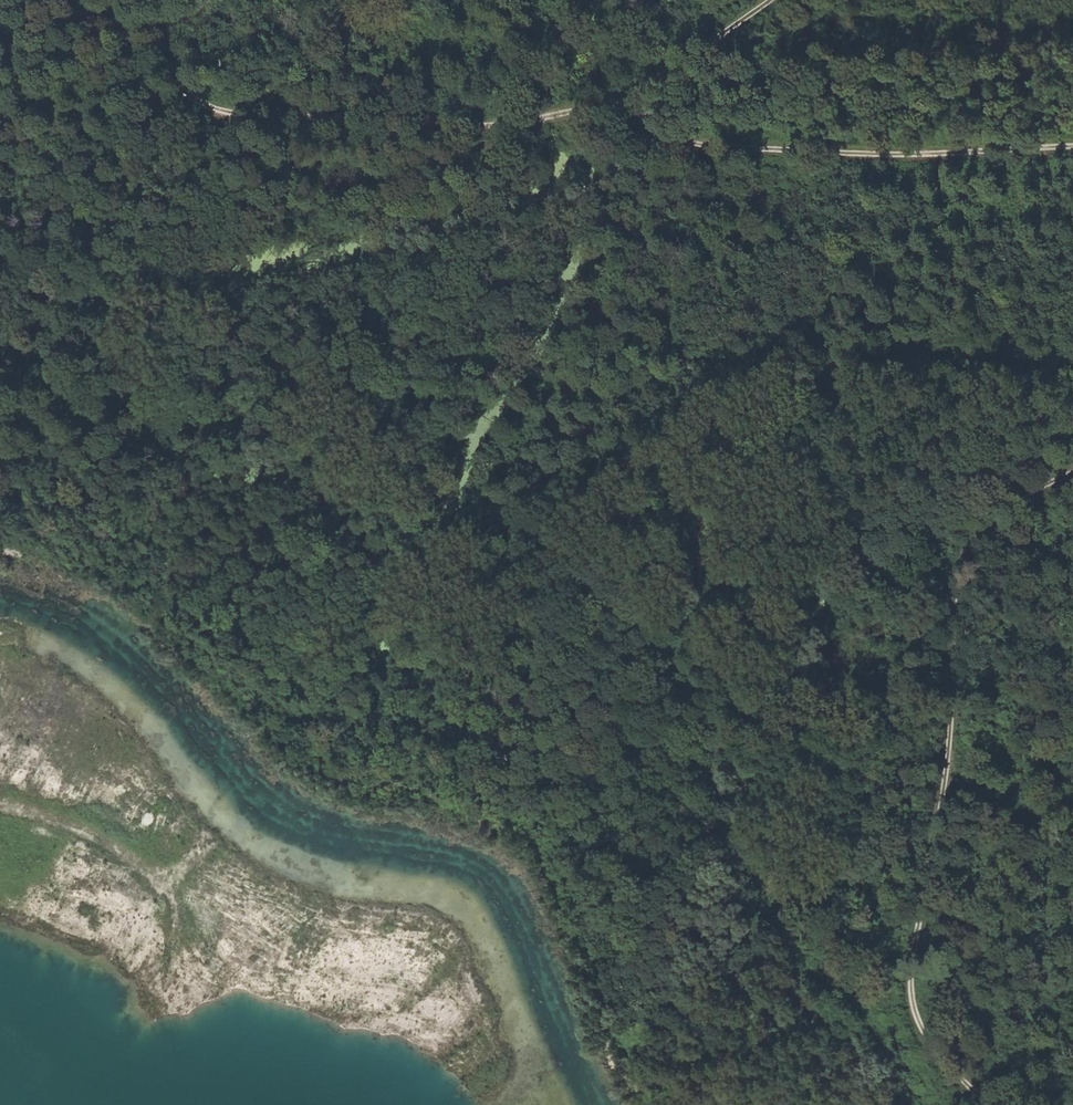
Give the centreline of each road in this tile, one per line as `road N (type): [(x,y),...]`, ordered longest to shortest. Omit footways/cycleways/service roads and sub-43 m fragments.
road 1 (track): [(1072,144),(928,155),(623,124),(206,109),(22,0)]
road 2 (track): [(997,1104),(937,1052),(914,1021),(908,995),(957,567),(1072,479)]
road 3 (track): [(623,124),(795,0)]
road 4 (track): [(178,895),(0,811)]
road 5 (track): [(629,307),(662,131)]

